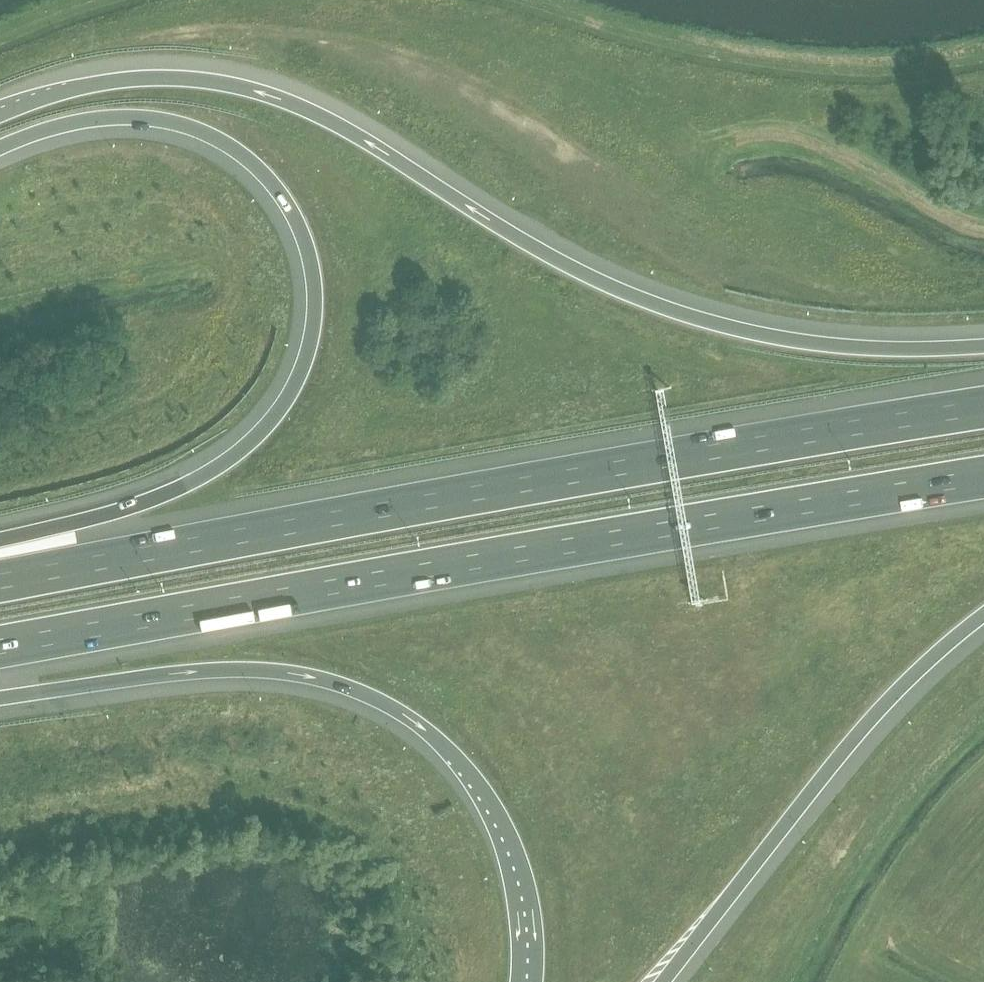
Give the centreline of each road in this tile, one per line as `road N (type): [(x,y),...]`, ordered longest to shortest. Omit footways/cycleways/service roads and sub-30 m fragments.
road 1 (motorway): [(983,346),(814,343),(693,317),(573,268),(373,144),(250,88),(130,78),(0,110)]
road 2 (motorway): [(983,406),(0,581)]
road 3 (motorway): [(0,650),(983,477)]
road 4 (motorway): [(0,147),(98,118),(156,119),(210,136),(255,166),(286,201),(306,244),(315,302),(291,393),(234,457),(123,509),(0,538)]
road 5 (motorway): [(0,698),(249,670),(316,677),(404,714),(457,757),(509,847),(526,918),(526,981)]
road 6 (motorway): [(662,981),(848,746),(983,615)]

